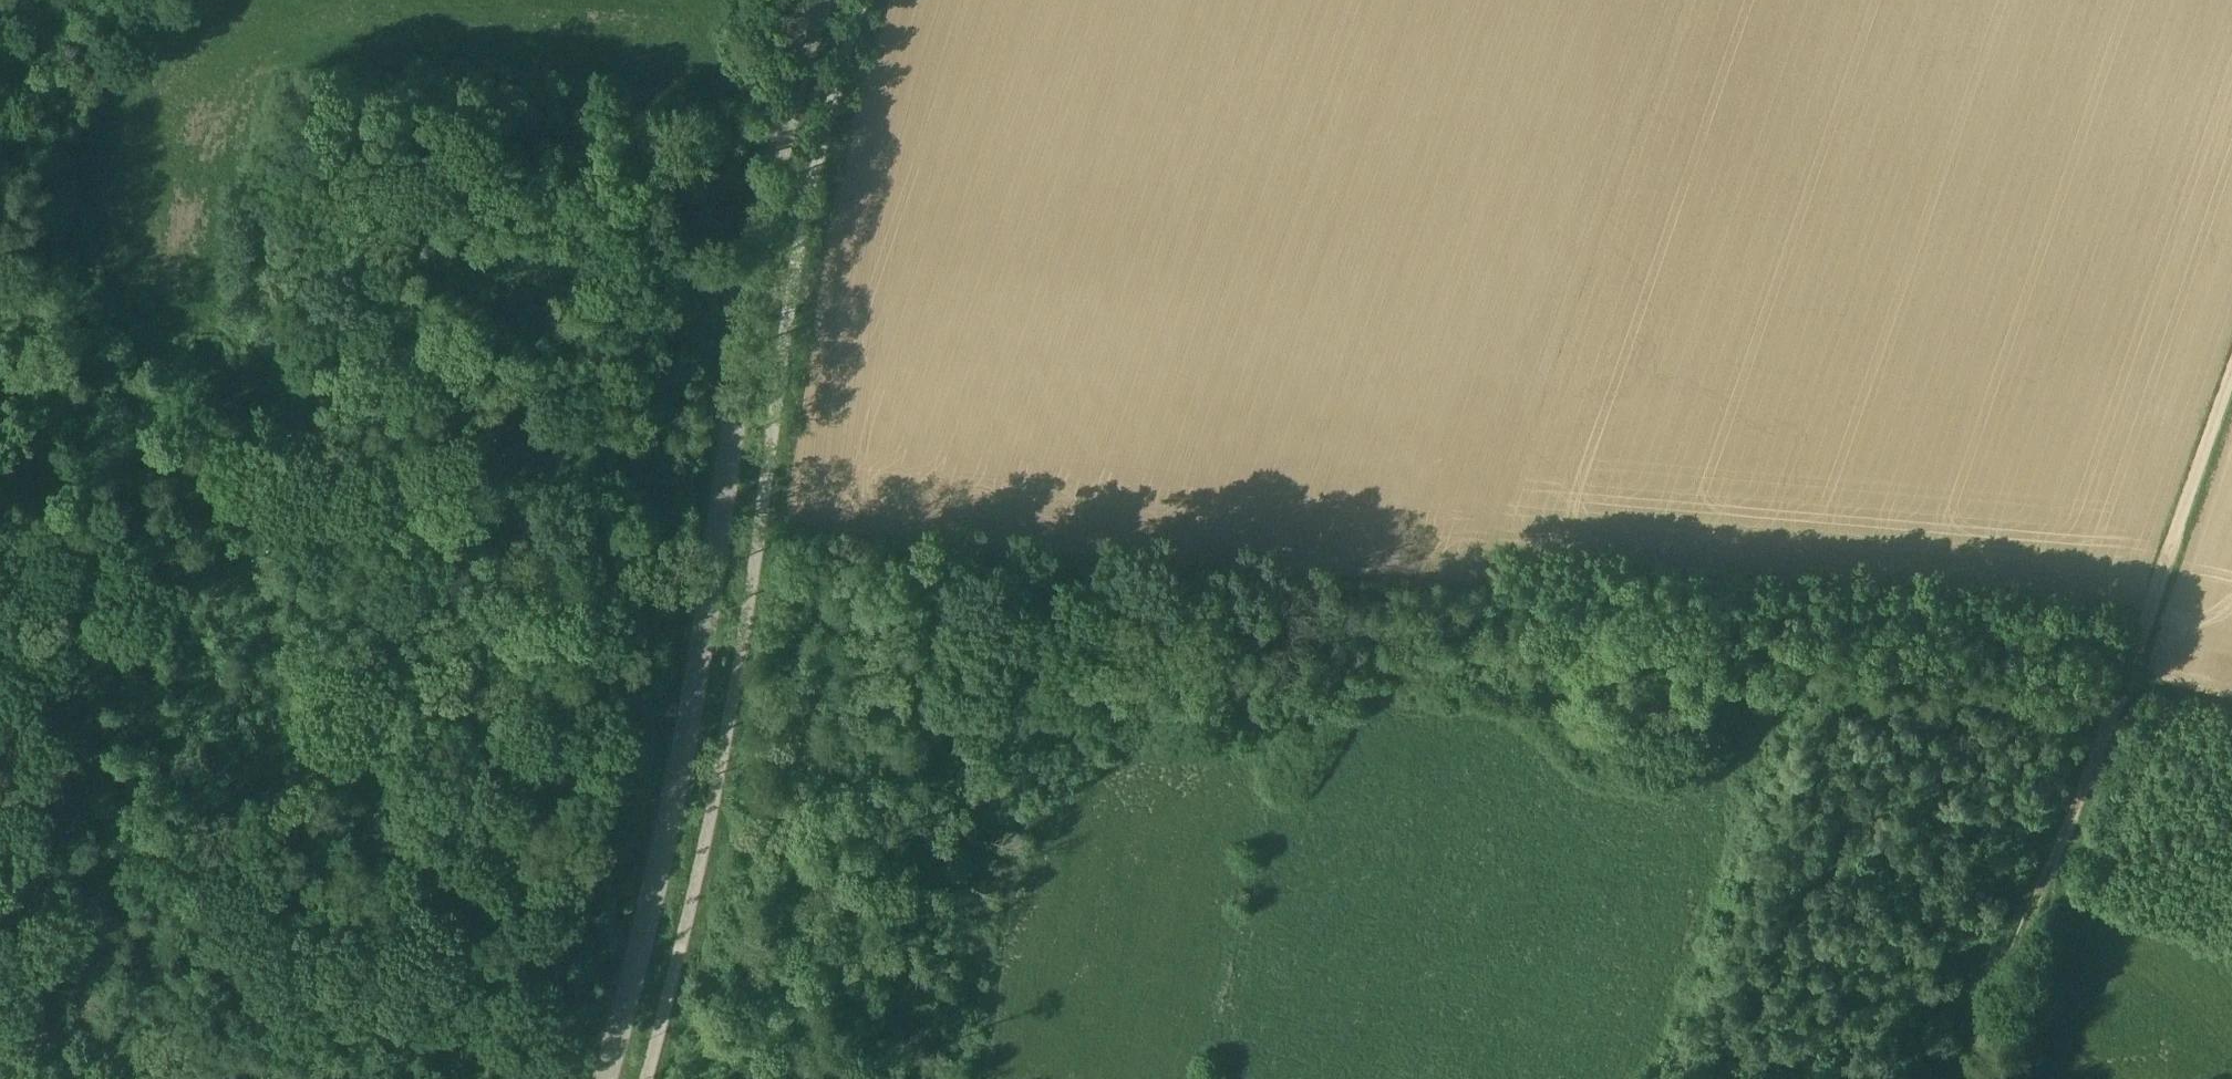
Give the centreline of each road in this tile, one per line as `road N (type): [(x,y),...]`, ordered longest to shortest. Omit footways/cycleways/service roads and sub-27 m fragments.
road 1 (tertiary): [(603,1078),(679,768),(757,258),(821,0)]
road 2 (track): [(2231,351),(2100,752),(1964,1078)]

